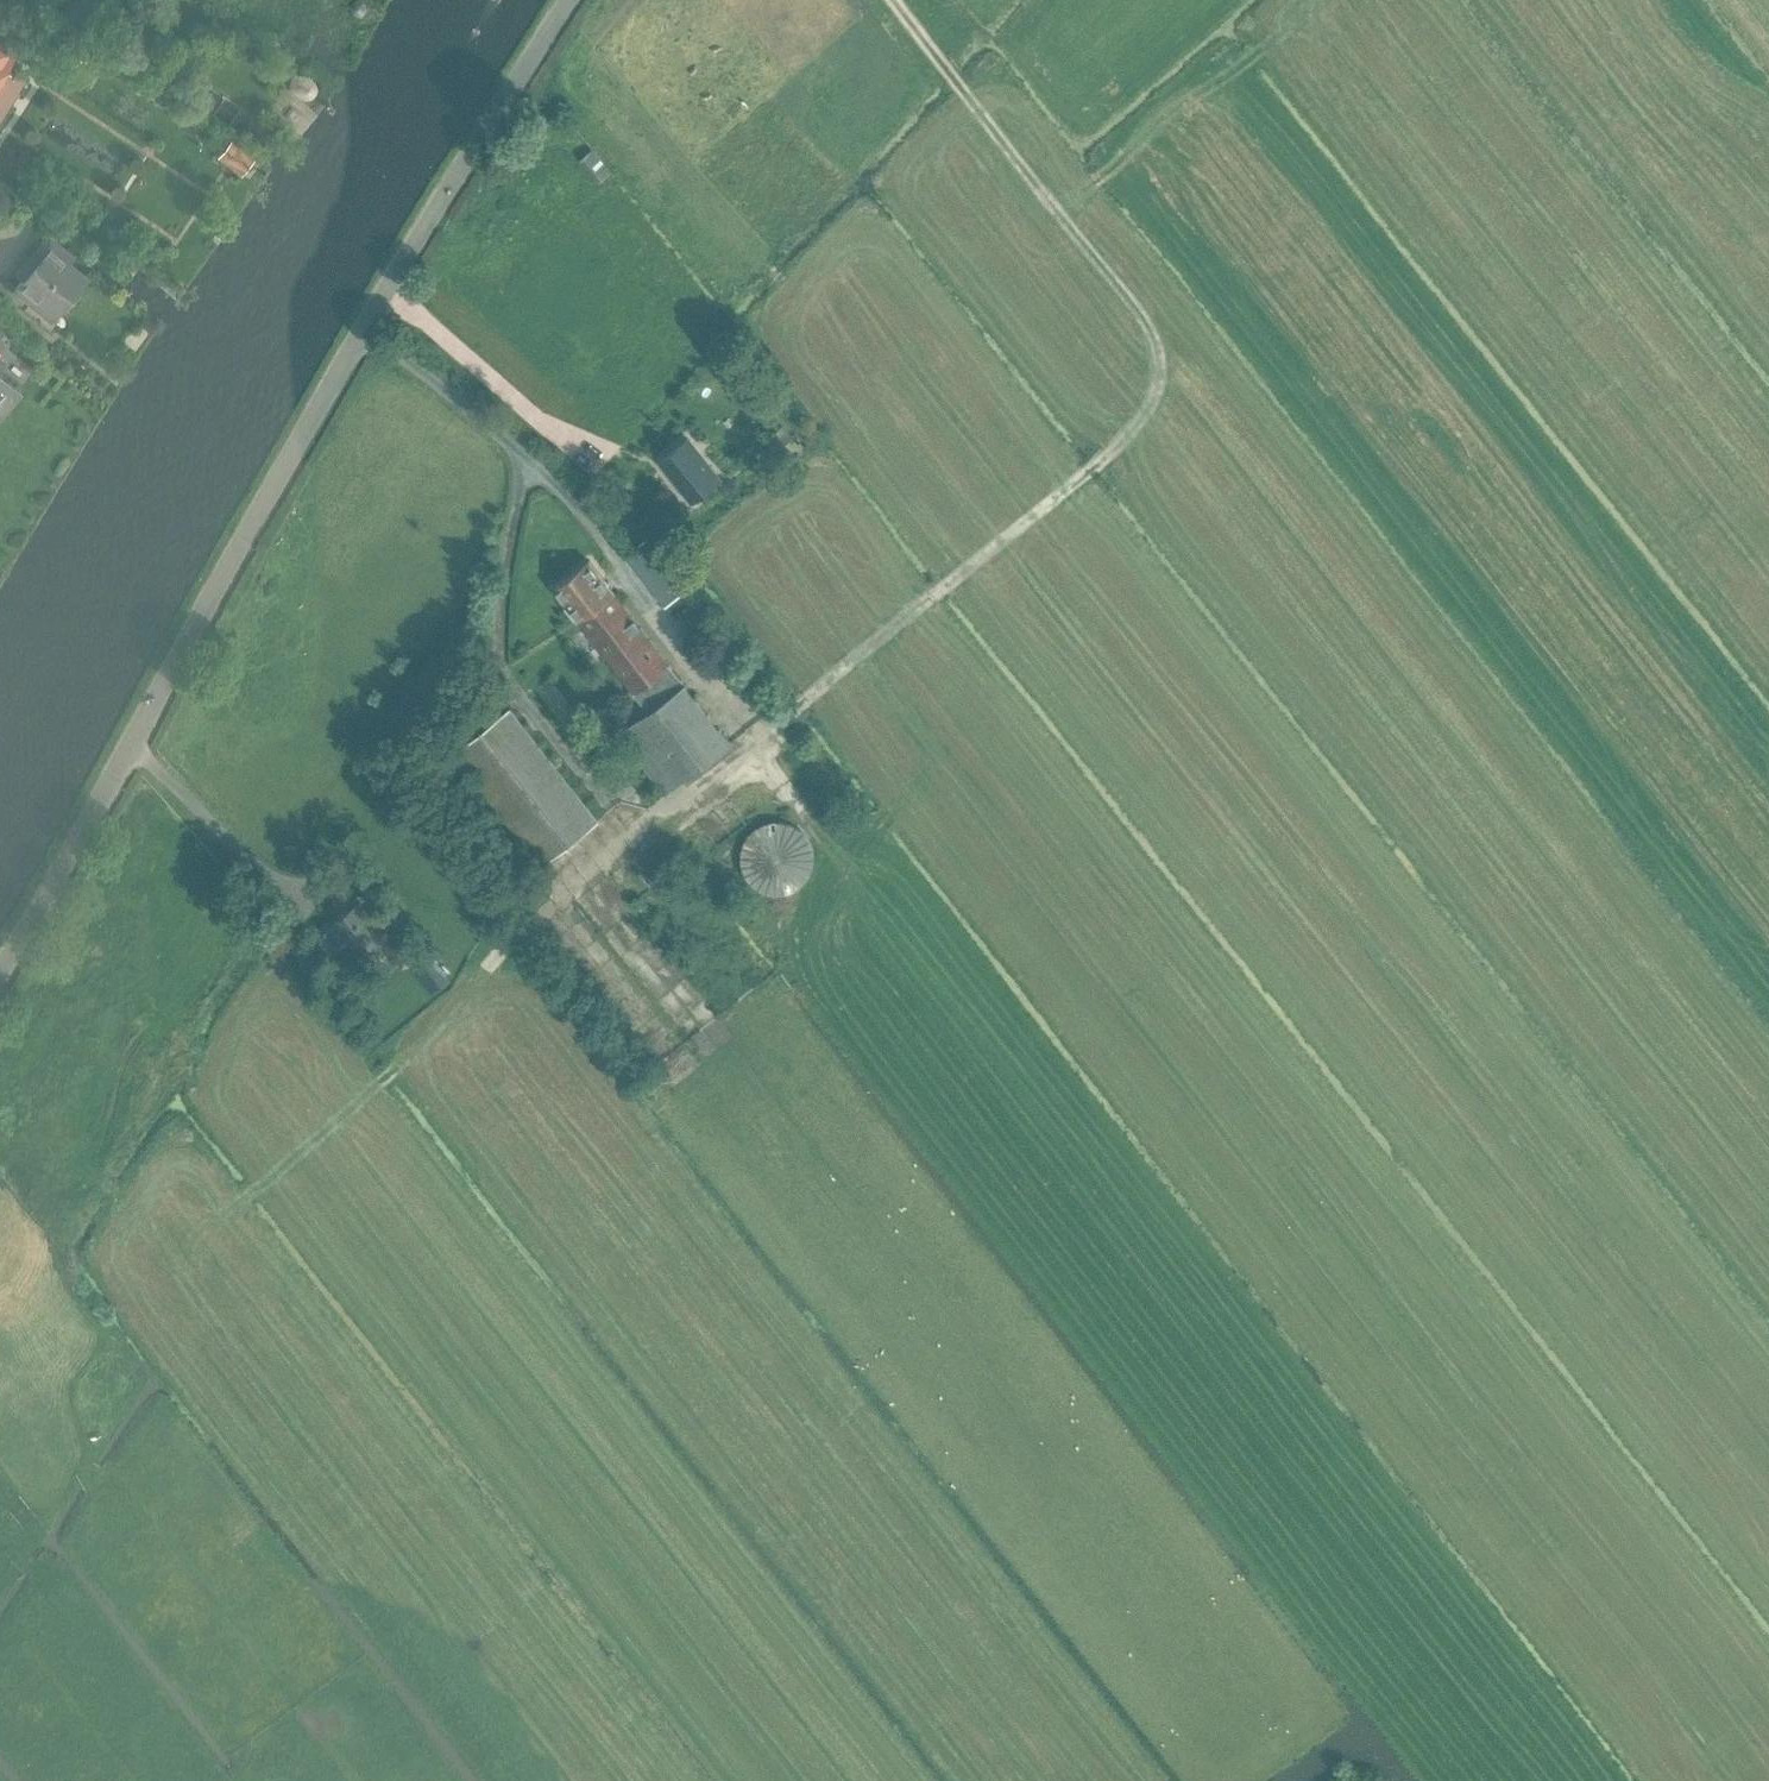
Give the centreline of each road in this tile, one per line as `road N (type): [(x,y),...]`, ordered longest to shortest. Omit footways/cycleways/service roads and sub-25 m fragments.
road 1 (track): [(891,0),(1150,330),(1161,363),(1156,399),(1113,456),(564,897)]
road 2 (residential): [(0,973),(385,295),(569,0)]

